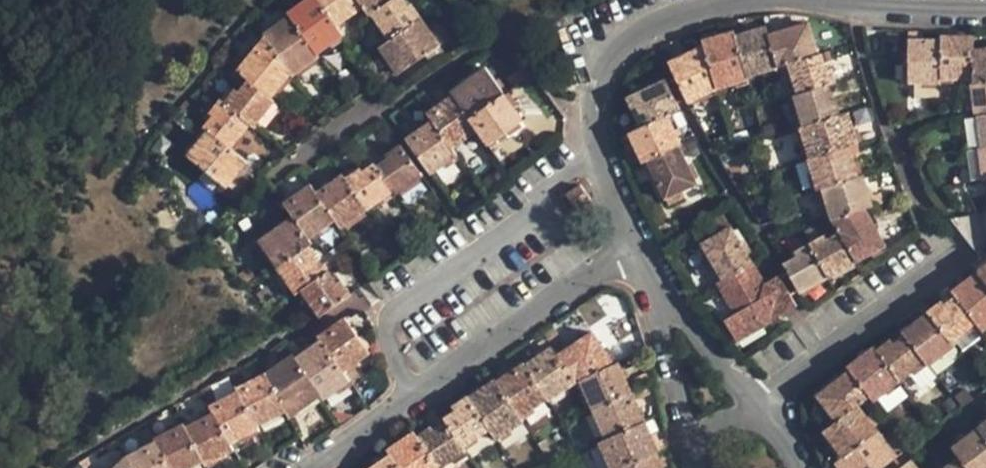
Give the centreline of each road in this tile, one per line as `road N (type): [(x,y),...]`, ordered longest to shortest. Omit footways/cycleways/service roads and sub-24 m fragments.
road 1 (residential): [(417,416),(387,336),(608,147)]
road 2 (residential): [(417,416),(637,264)]
road 3 (residential): [(761,415),(846,335),(966,251)]
road 4 (residential): [(608,147),(617,82),(642,34),(703,9),(756,0)]
road 5 (residential): [(827,2),(985,12)]
road 6 (residential): [(667,316),(705,459)]
road 7 (residential): [(761,415),(667,316)]
road 8 (residential): [(637,264),(608,147)]

